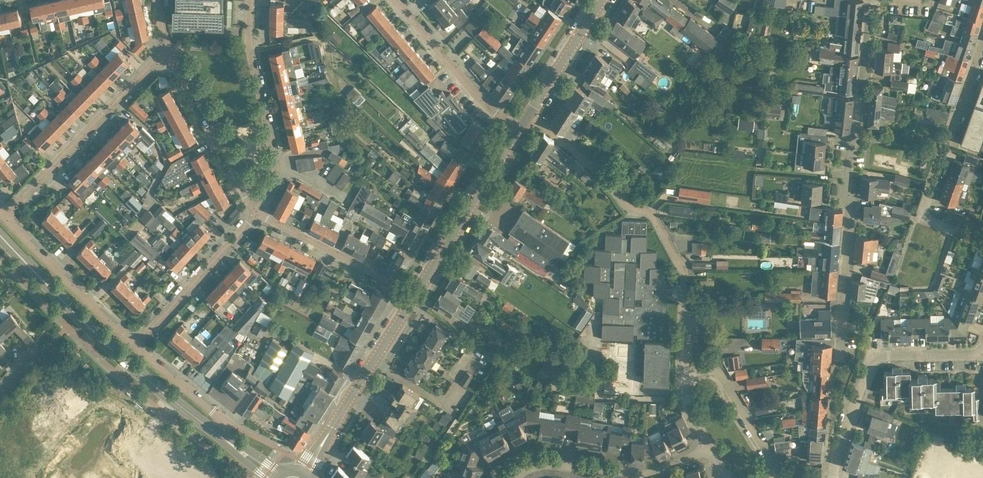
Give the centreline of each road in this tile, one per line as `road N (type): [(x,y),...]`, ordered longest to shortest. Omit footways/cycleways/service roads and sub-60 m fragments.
road 1 (residential): [(841,357),(846,194),(872,0)]
road 2 (residential): [(692,373),(684,363),(687,277),(654,215),(627,203),(597,165),(529,115)]
road 3 (secondary): [(216,432),(117,353),(0,233)]
road 4 (residential): [(4,216),(169,47)]
road 5 (residential): [(832,477),(870,360),(982,351)]
road 6 (residential): [(256,214),(276,164),(249,49),(250,0)]
road 7 (tertiary): [(416,295),(518,132)]
road 8 (residential): [(256,214),(169,47)]
road 9 (residential): [(136,346),(4,216)]
road 10 (residential): [(256,214),(416,295)]
road 11 (residential): [(518,132),(397,0)]
road 12 (residential): [(136,346),(256,214)]
road 13 (tertiary): [(323,443),(416,295)]
road 14 (residential): [(923,210),(982,46)]
road 15 (residential): [(692,373),(721,374),(786,477)]
road 16 (tertiary): [(529,115),(601,0)]
road 17 (residential): [(216,432),(220,417),(136,346)]
road 18 (residential): [(517,477),(547,465),(639,472)]

